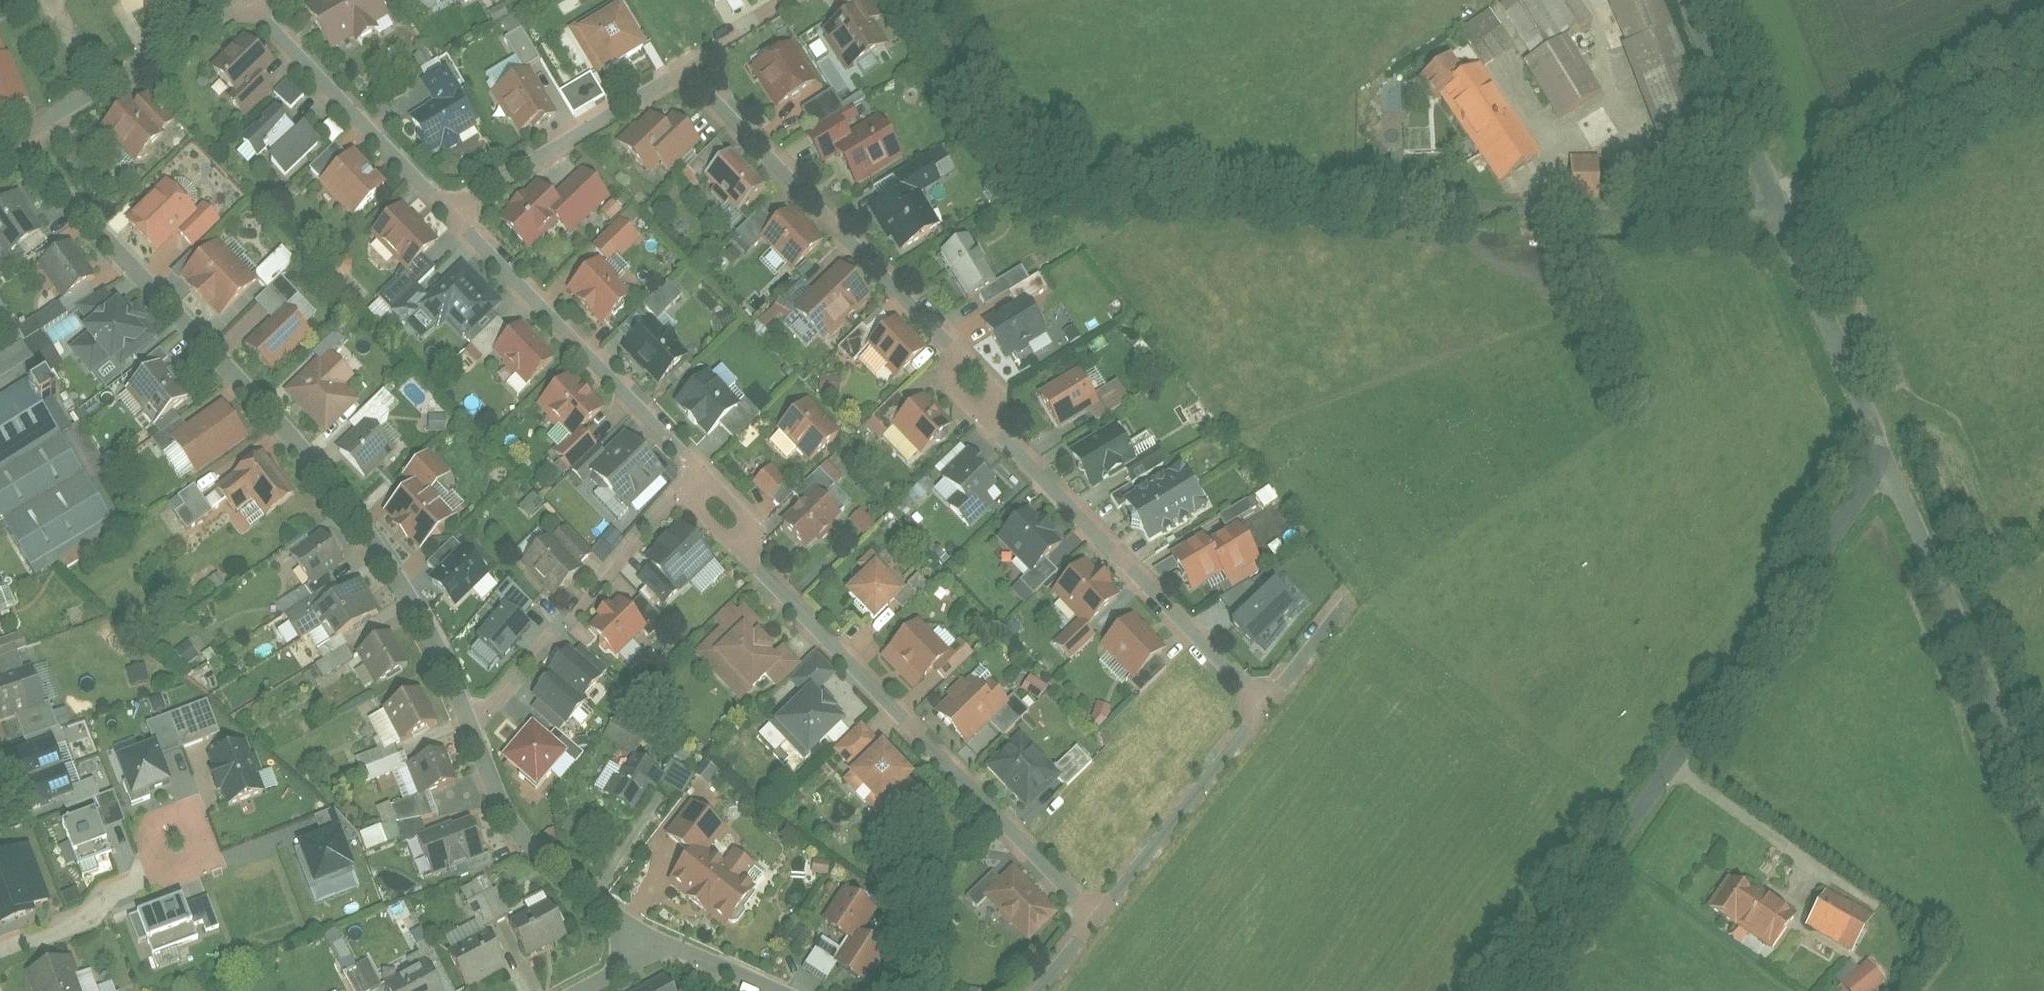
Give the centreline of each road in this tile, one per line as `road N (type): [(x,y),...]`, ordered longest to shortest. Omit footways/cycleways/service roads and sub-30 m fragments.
road 1 (unclassified): [(913,0),(1052,181),(1644,216),(1777,202)]
road 2 (residential): [(683,68),(955,354),(987,424),(1265,710)]
road 3 (residential): [(25,154),(306,454),(430,631),(473,721)]
road 4 (unclassified): [(1518,990),(1884,450)]
road 5 (residential): [(695,471),(747,558),(1099,916)]
road 6 (unclassified): [(1884,450),(2043,815)]
road 7 (residential): [(453,216),(695,471)]
road 8 (residential): [(695,471),(473,721)]
road 9 (residential): [(473,721),(515,829),(553,871),(660,947)]
road 10 (unclassified): [(1777,202),(2043,70)]
road 11 (residential): [(252,2),(453,216)]
road 12 (residential): [(25,154),(57,111),(252,2)]
road 13 (residential): [(453,216),(683,68)]
road 14 (unclassified): [(1777,202),(1884,450)]
road 15 (residential): [(1099,916),(1265,710)]
road 16 (unclassified): [(1689,0),(1777,202)]
road 17 (residential): [(0,951),(85,920),(102,897),(140,883)]
road 18 (residential): [(140,883),(206,858),(189,812),(156,825)]
road 19 (residential): [(1265,710),(1347,609)]
road 20 (residential): [(683,68),(786,0)]

